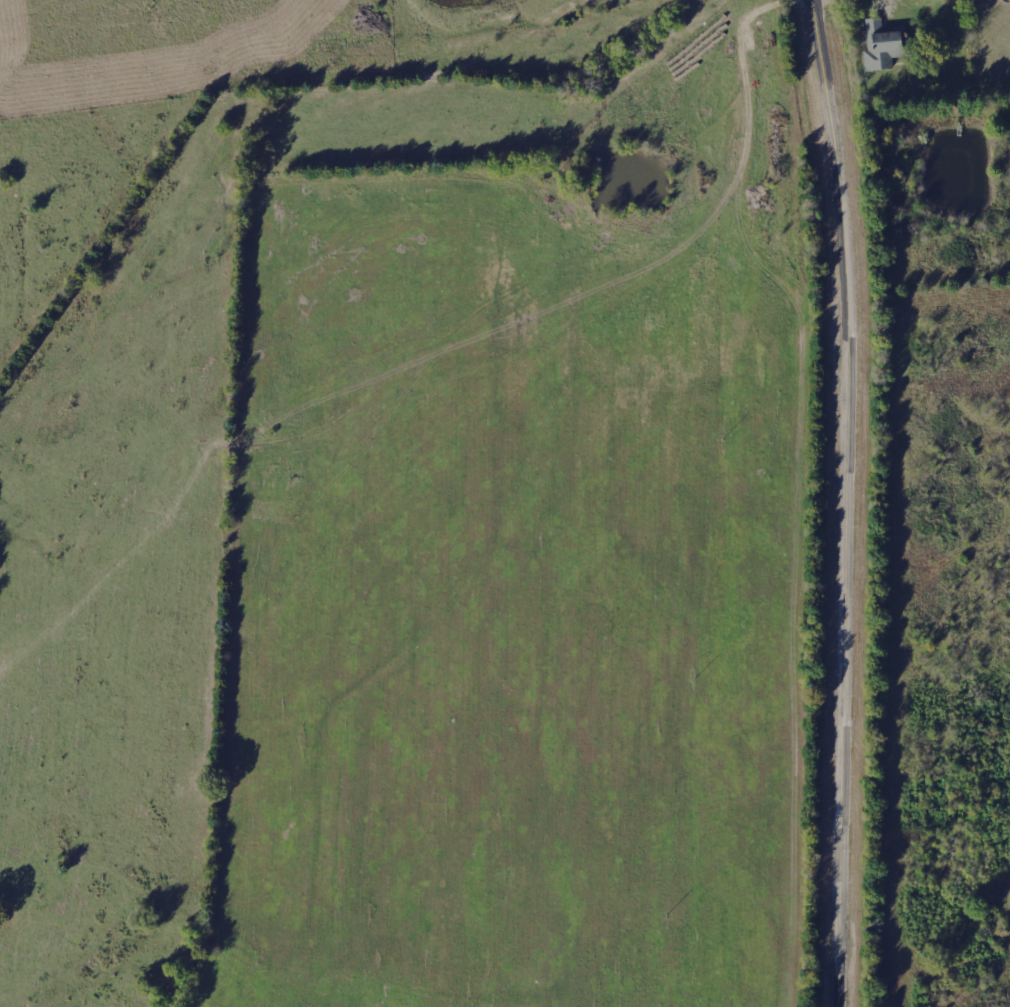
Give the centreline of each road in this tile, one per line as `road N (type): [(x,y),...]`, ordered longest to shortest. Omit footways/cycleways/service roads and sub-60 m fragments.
road 1 (residential): [(806,0),(756,49),(691,244),(635,258),(564,231),(264,276),(172,340),(137,390),(132,425),(61,499)]
road 2 (secondary): [(844,1006),(853,327),(845,180),(819,0)]

